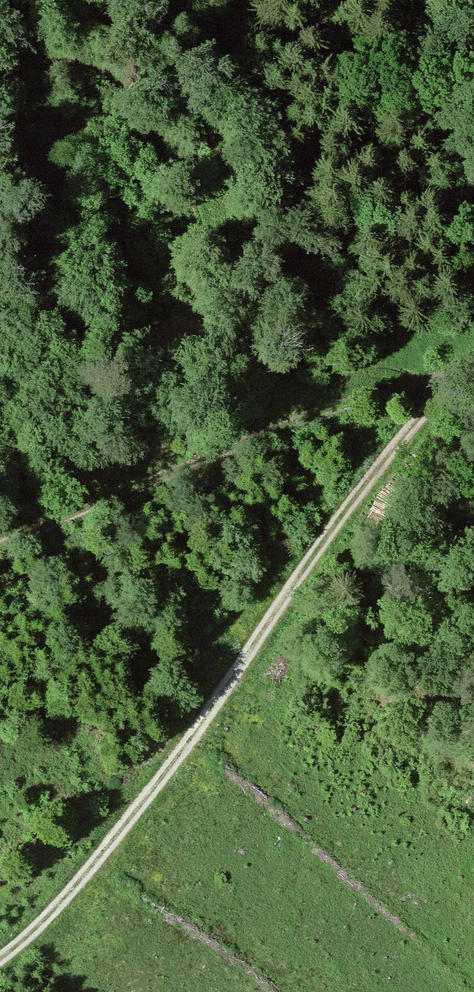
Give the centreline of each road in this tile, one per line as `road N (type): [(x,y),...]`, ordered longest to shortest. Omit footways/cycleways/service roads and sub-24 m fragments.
road 1 (track): [(0,963),(73,895),(236,679),(307,565),(446,384),(473,367)]
road 2 (track): [(0,544),(365,399),(446,384)]
road 3 (track): [(441,0),(473,125)]

